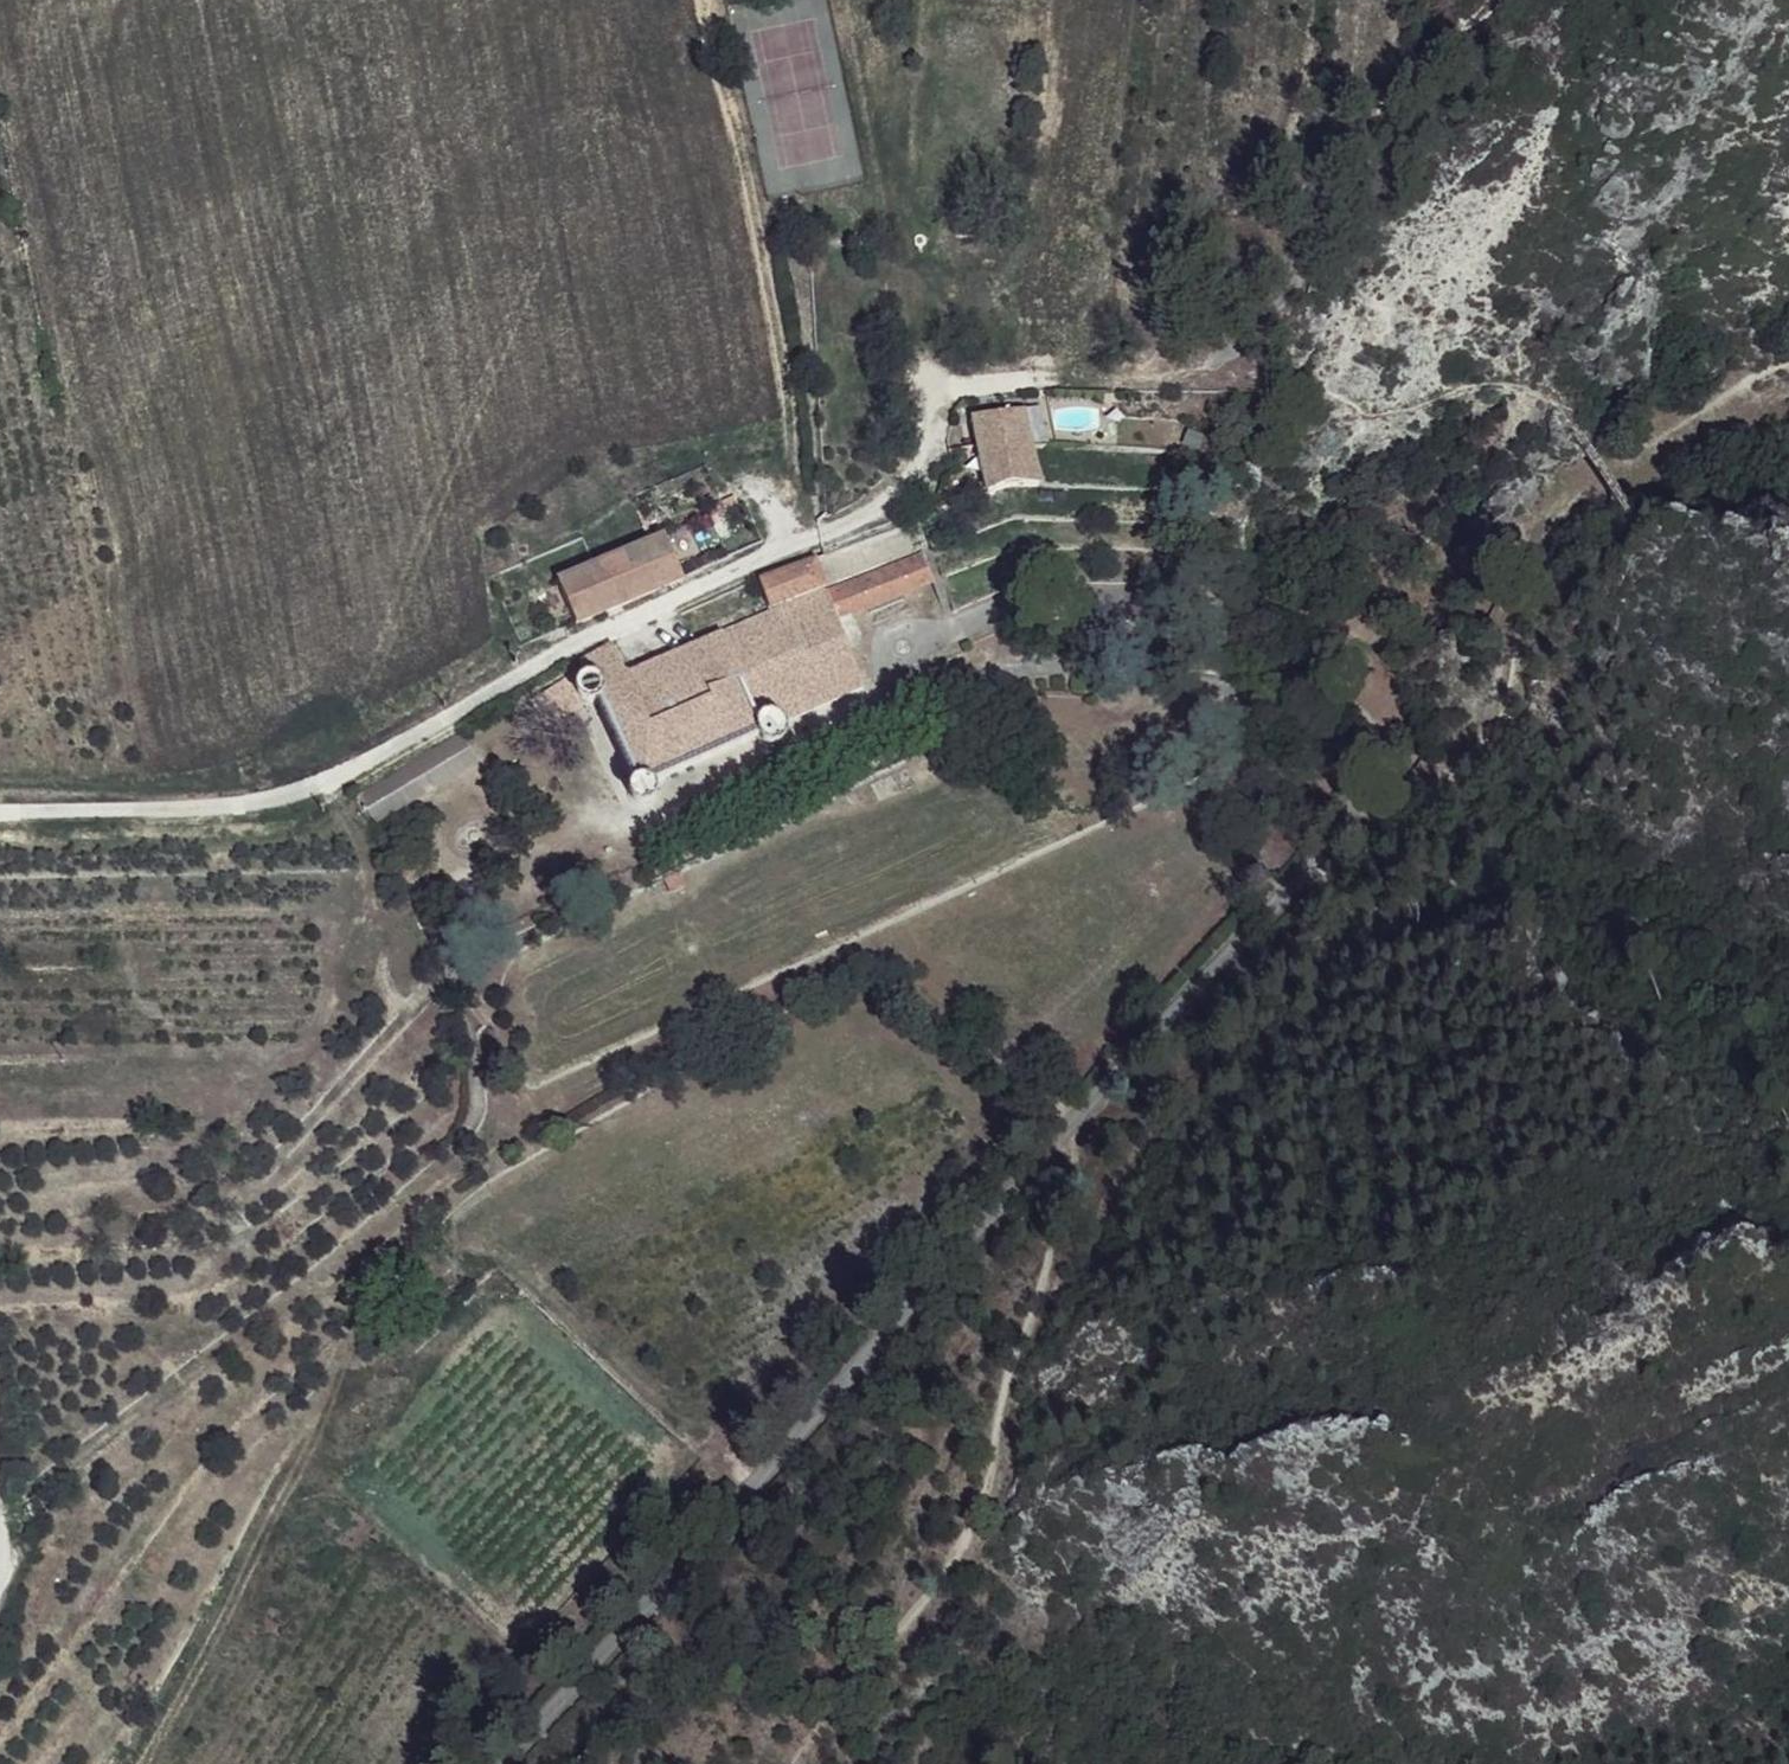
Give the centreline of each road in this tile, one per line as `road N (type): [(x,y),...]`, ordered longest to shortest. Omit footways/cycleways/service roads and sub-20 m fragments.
road 1 (track): [(647,827),(860,726),(900,685),(1083,665),(1214,664),(1277,673),(1347,700),(1346,791),(1319,877),(923,1272),(578,1669),(508,1763)]

